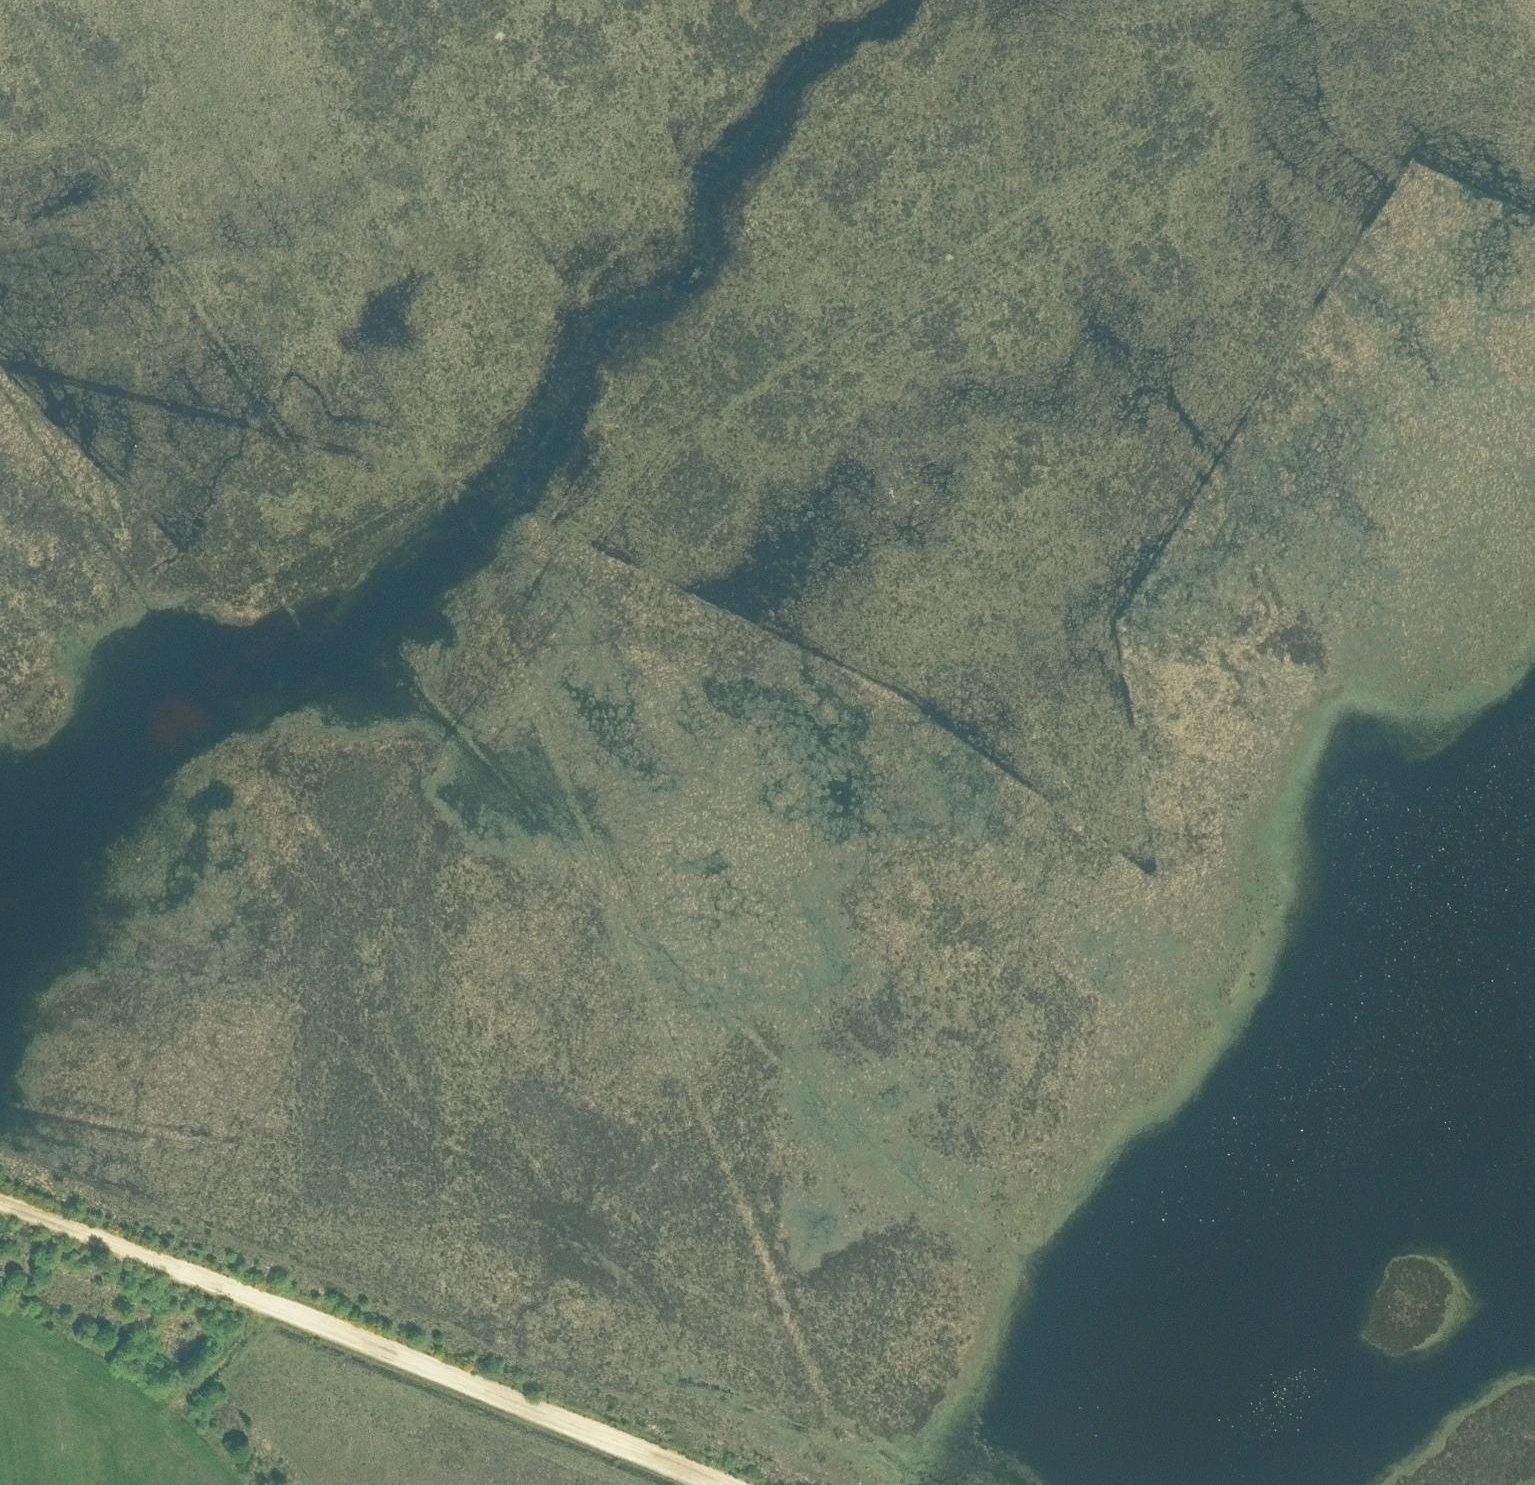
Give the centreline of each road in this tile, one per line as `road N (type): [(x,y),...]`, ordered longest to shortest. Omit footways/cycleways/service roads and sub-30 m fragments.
road 1 (track): [(257,1302),(724,1484)]
road 2 (track): [(257,1302),(0,1203)]
road 3 (track): [(179,1405),(215,1367),(257,1302)]

